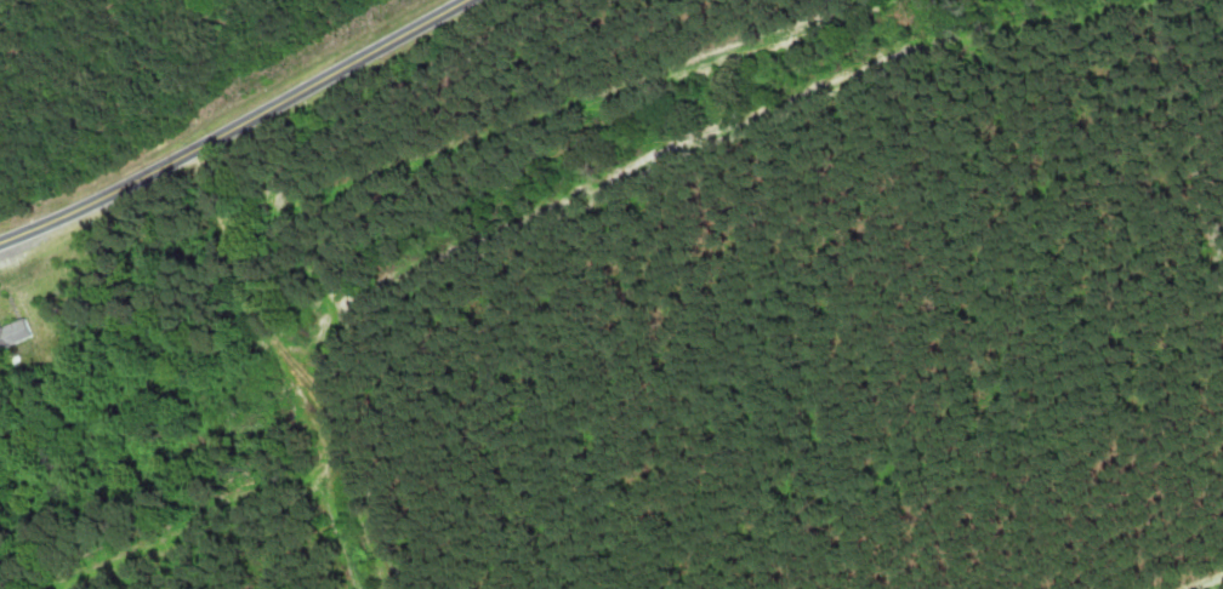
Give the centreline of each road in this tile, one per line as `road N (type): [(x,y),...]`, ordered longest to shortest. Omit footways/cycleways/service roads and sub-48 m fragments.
road 1 (residential): [(466,0),(184,155),(0,242)]

